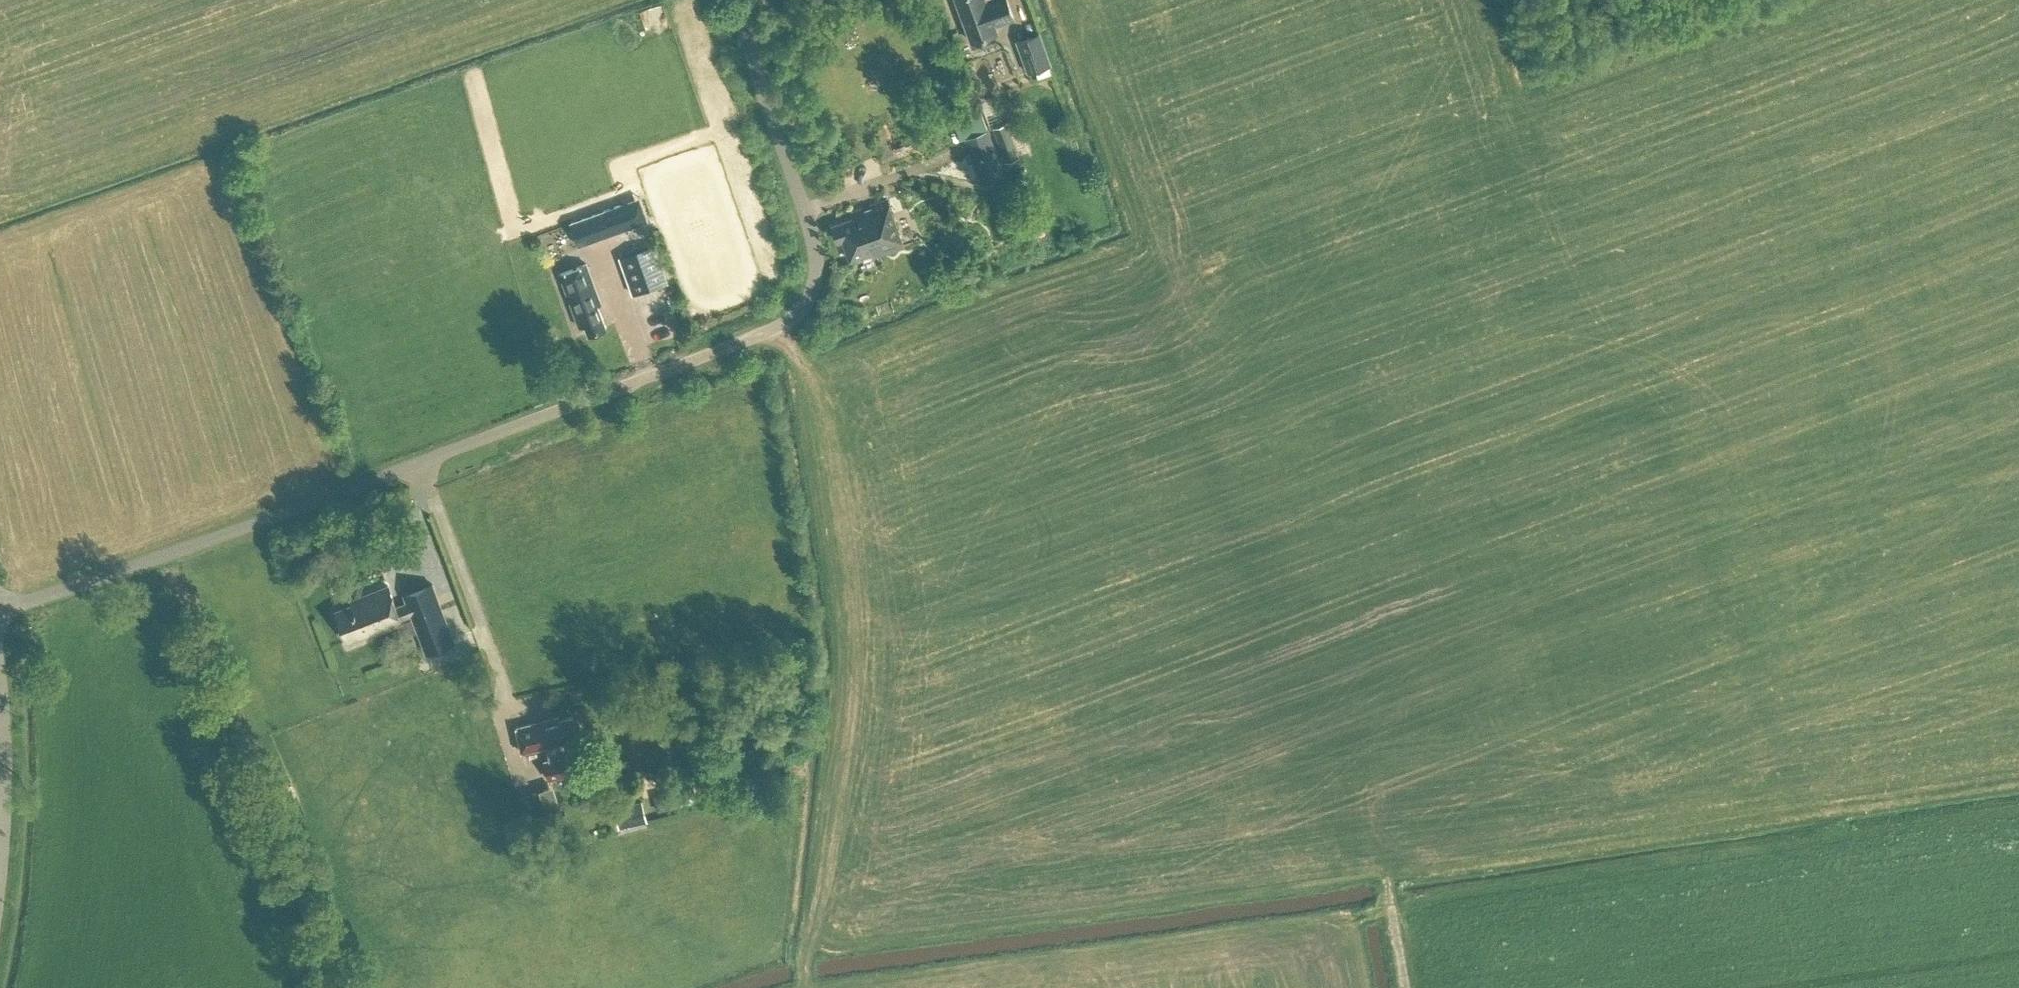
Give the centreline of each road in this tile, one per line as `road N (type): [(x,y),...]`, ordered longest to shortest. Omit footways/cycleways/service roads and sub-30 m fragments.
road 1 (unclassified): [(0,617),(780,326),(797,312),(818,271),(815,242),(752,55),(760,0)]

